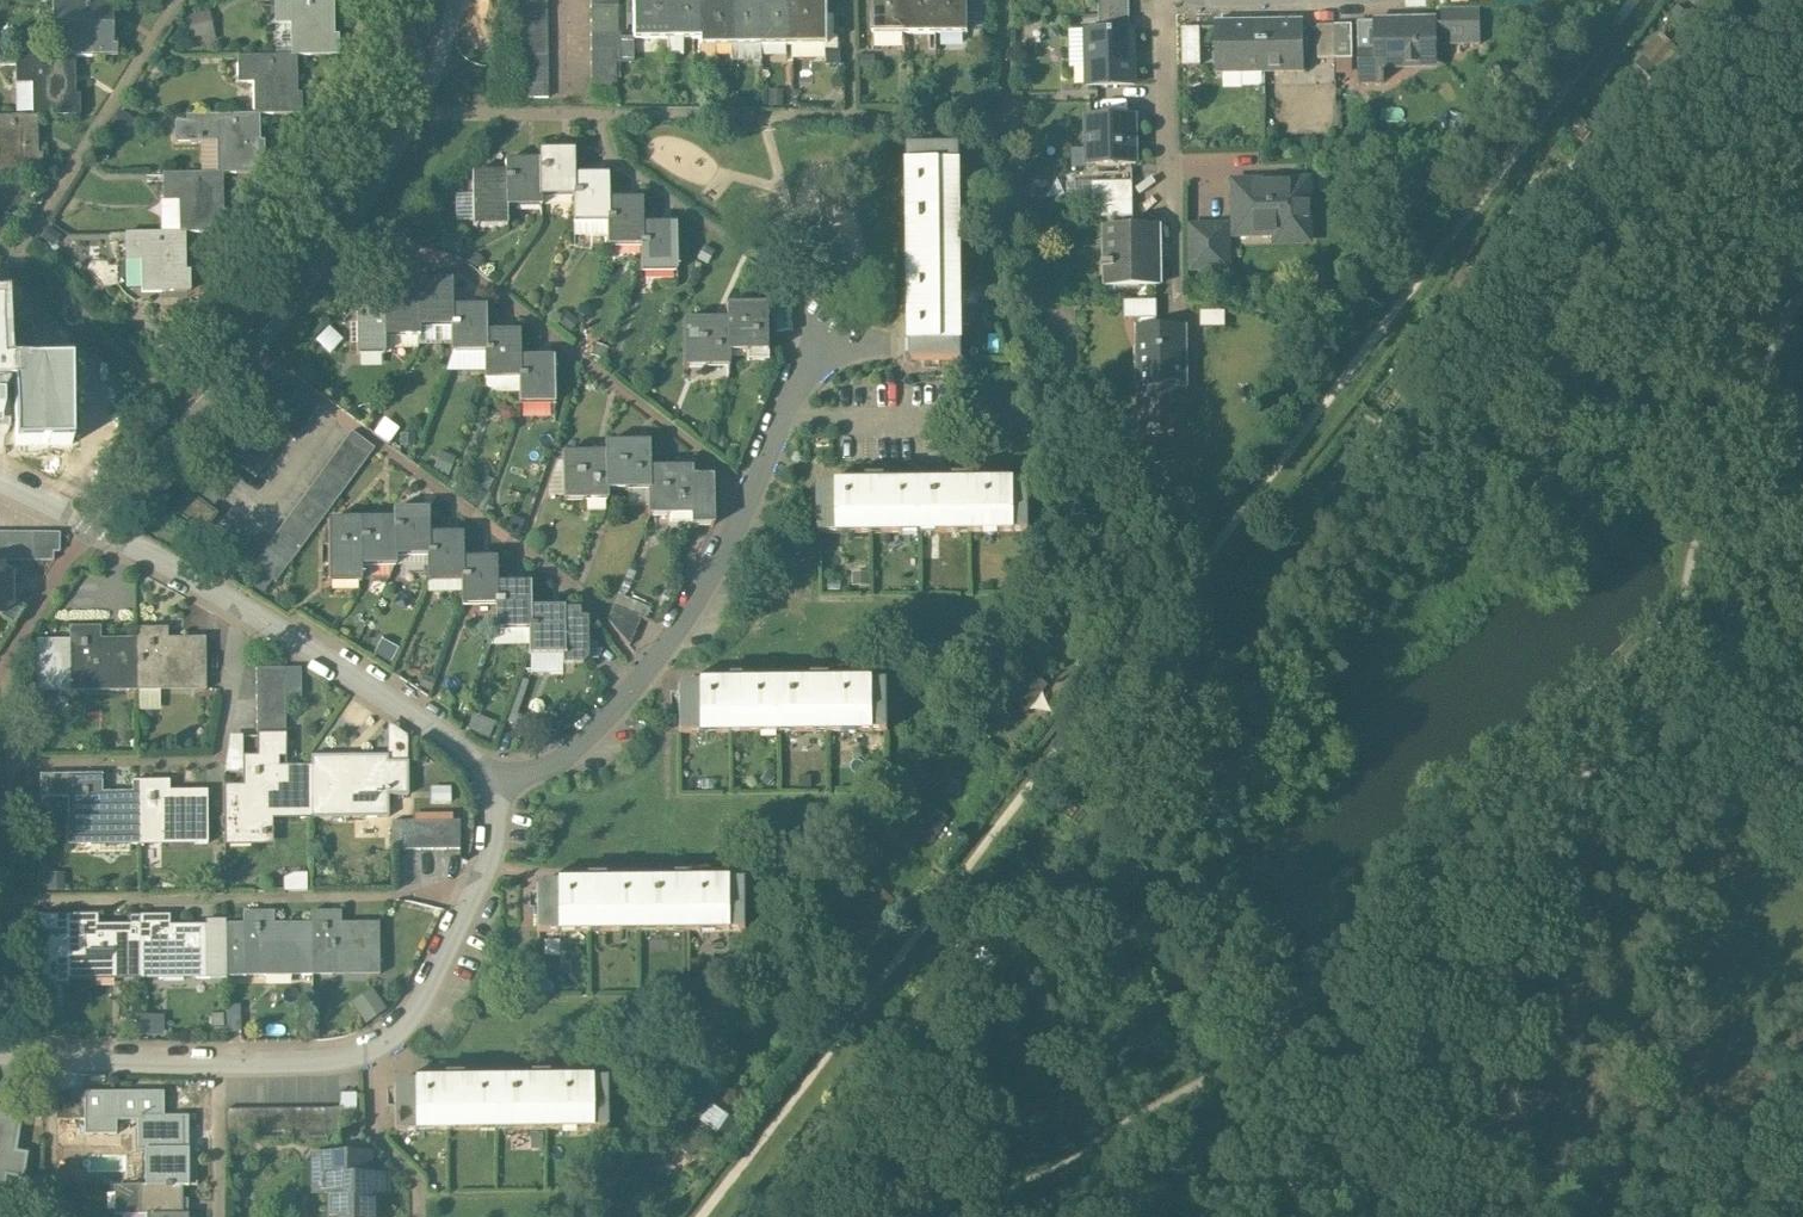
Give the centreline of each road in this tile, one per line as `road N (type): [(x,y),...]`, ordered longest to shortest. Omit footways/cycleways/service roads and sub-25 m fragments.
road 1 (residential): [(492,789),(493,849),(470,897),(460,952),(403,1034),(315,1060),(0,1048)]
road 2 (residential): [(0,482),(243,605),(452,738),(492,789)]
road 3 (residential): [(814,350),(720,574),(630,685),(558,755),(492,789)]
road 4 (residential): [(1169,0),(1169,203)]

